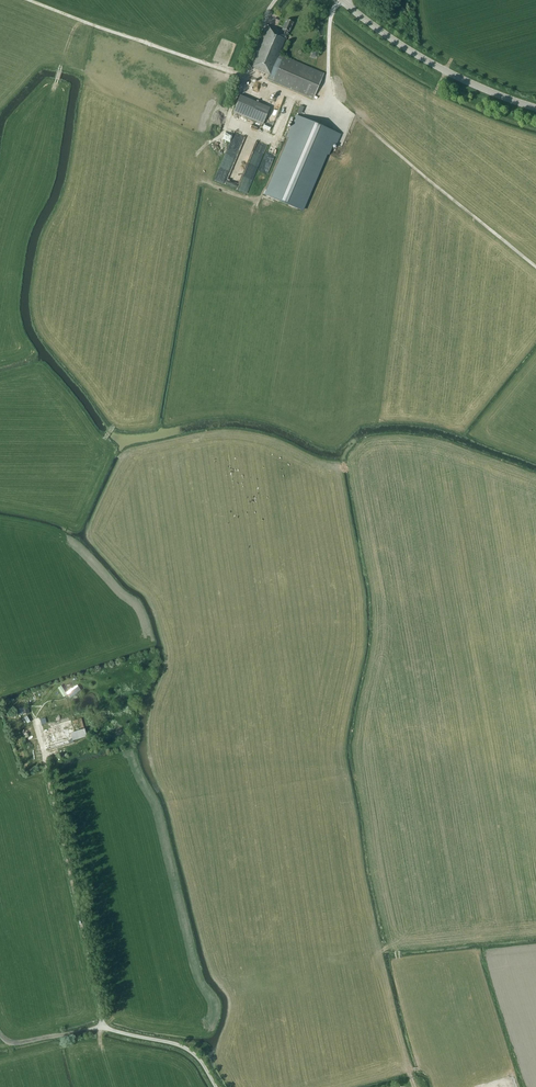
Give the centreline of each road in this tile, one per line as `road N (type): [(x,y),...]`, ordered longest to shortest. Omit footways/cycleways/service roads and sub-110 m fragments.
road 1 (track): [(338,0),(330,24),(332,99),(535,267)]
road 2 (track): [(242,75),(28,0)]
road 3 (tertiary): [(535,108),(425,59),(342,0)]
road 4 (unclassified): [(216,1086),(182,1046),(103,1027)]

